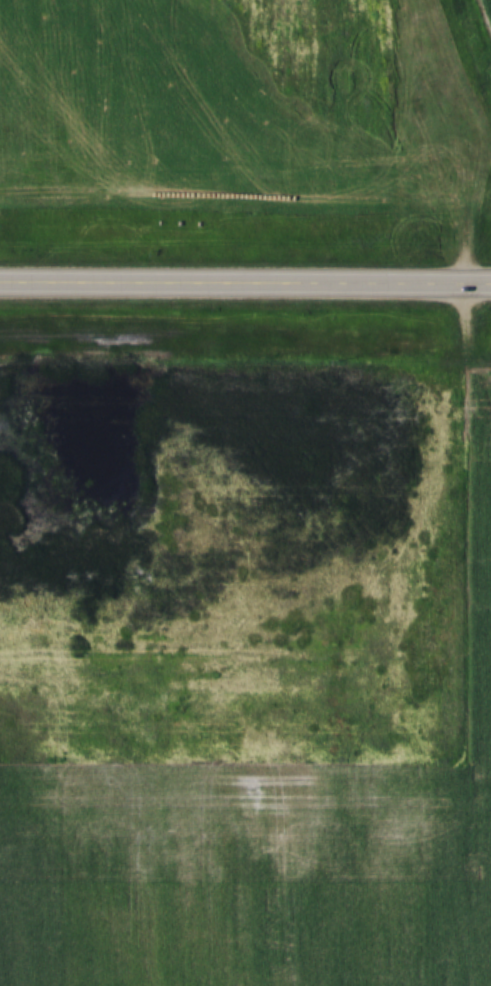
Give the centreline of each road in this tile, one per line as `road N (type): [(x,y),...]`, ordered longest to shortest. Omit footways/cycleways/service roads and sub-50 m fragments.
road 1 (primary): [(0,284),(490,285)]

